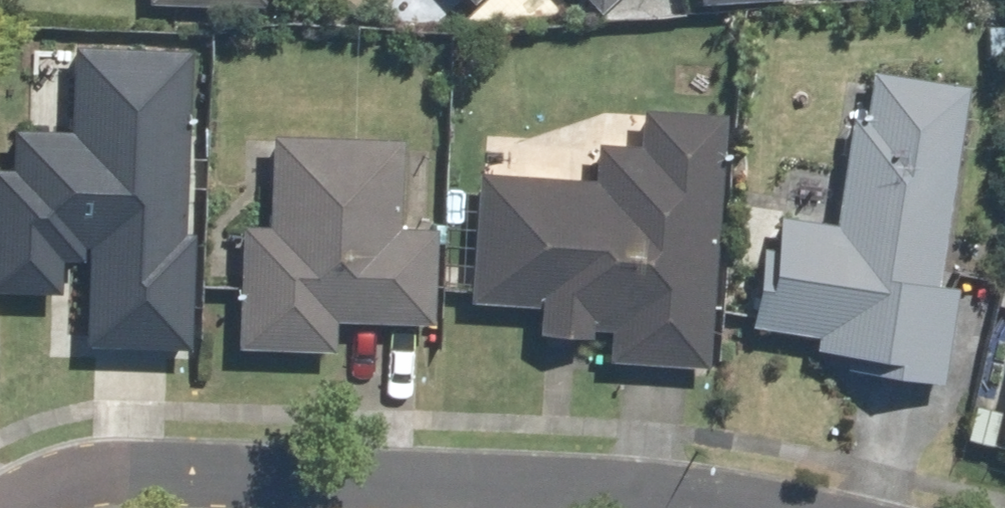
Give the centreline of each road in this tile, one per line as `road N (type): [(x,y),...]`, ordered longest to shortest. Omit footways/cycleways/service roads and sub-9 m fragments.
road 1 (residential): [(697,507),(112,474),(0,501)]

